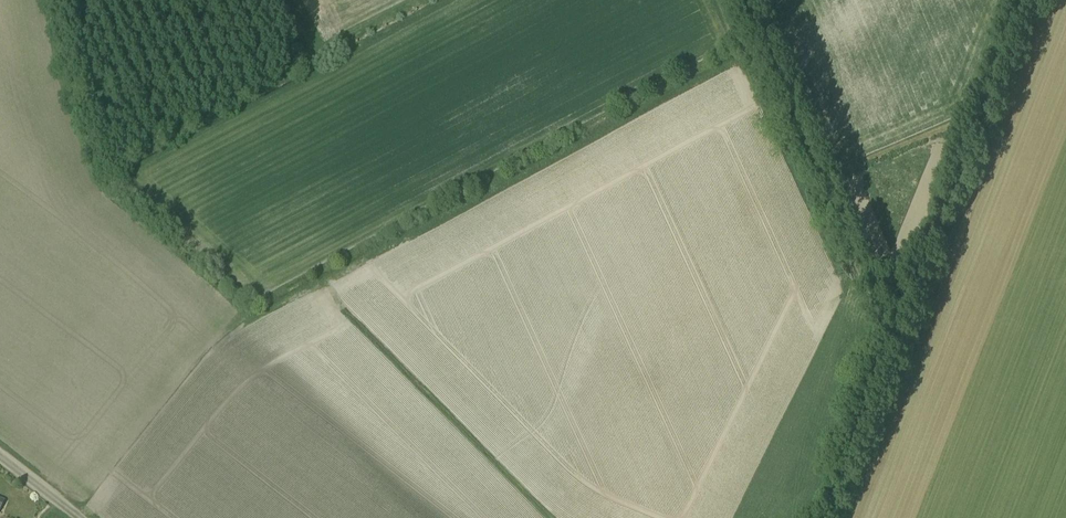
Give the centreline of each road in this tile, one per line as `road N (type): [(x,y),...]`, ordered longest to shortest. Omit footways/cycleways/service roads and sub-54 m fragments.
road 1 (track): [(1026,0),(829,517)]
road 2 (track): [(739,0),(853,261),(886,328),(897,332)]

